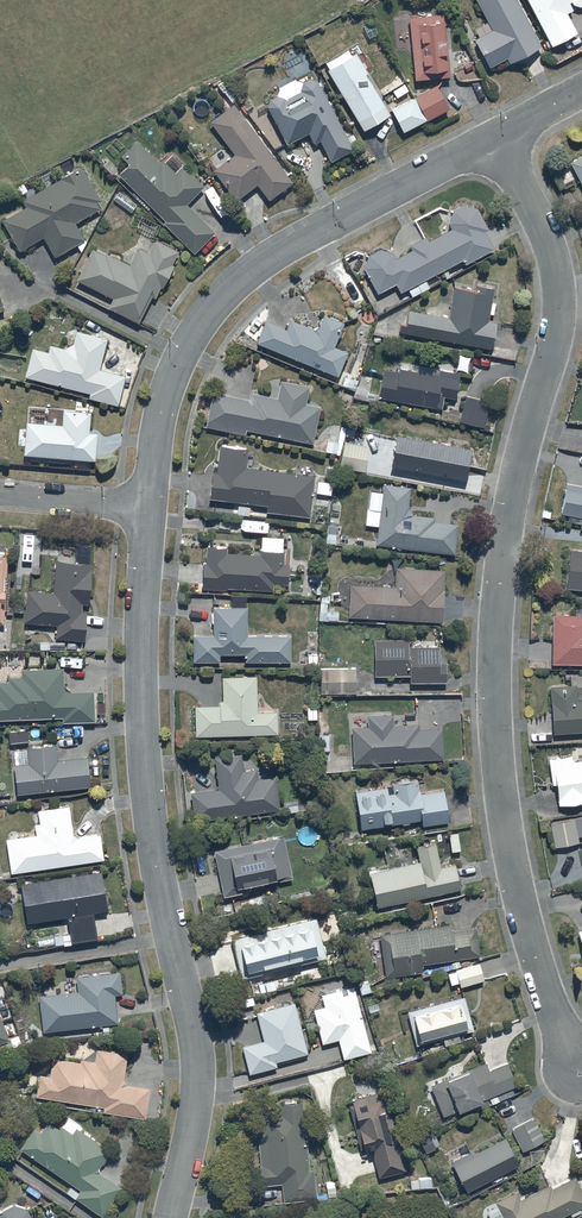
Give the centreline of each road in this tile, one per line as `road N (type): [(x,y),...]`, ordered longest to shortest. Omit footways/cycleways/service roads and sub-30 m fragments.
road 1 (residential): [(494,139),(543,229),(559,316),(502,550),(494,674),(502,788),(524,913),(580,1074)]
road 2 (residential): [(147,506),(143,744),(159,879),(199,1076),(169,1217)]
road 3 (residential): [(494,139),(289,244),(225,292),(173,370),(147,506)]
road 4 (residential): [(147,506),(0,493)]

